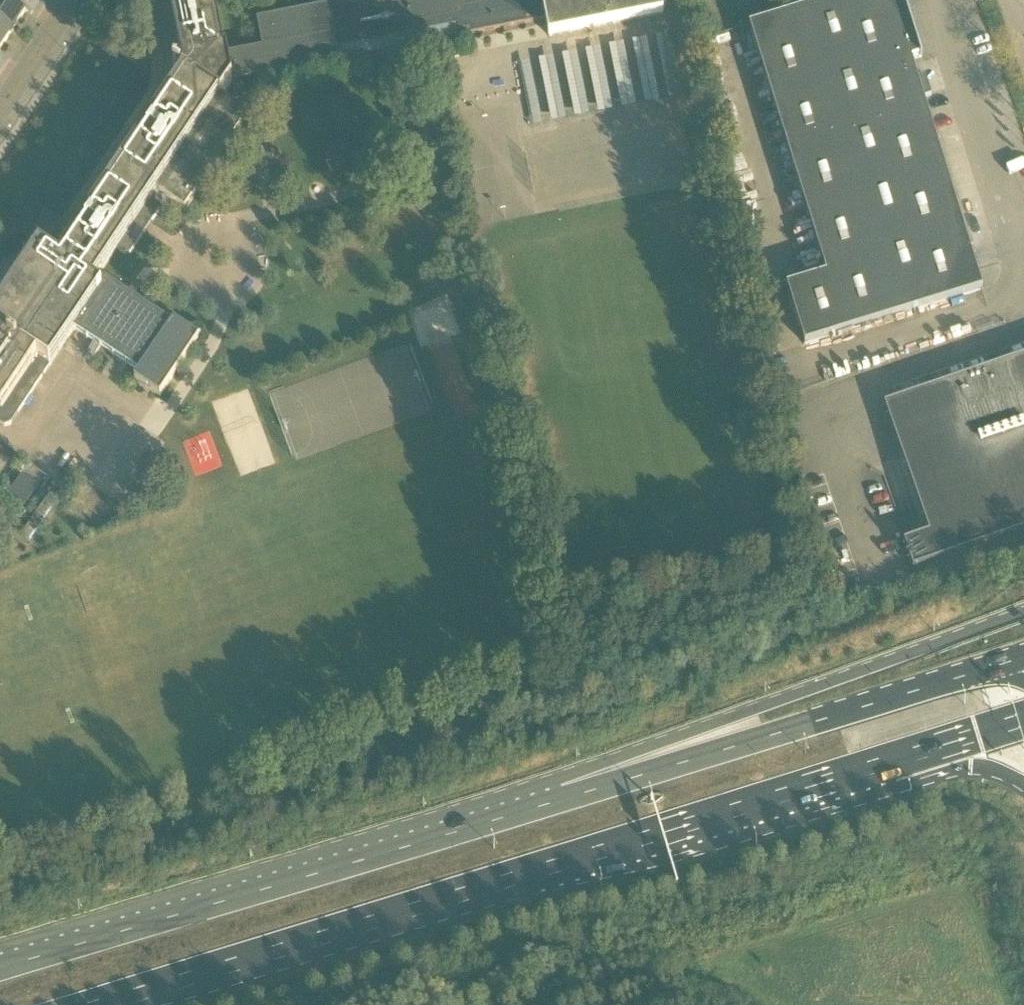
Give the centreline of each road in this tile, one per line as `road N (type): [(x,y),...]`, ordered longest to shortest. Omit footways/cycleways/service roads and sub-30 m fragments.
road 1 (primary): [(94,1004),(892,761)]
road 2 (primary): [(561,801),(0,969)]
road 3 (primary): [(1023,613),(757,709),(561,801)]
road 4 (primary): [(1023,657),(561,801)]
road 5 (residential): [(0,122),(78,0)]
road 6 (primary): [(892,761),(1023,720)]
road 7 (primary): [(892,761),(989,768),(1023,784)]

